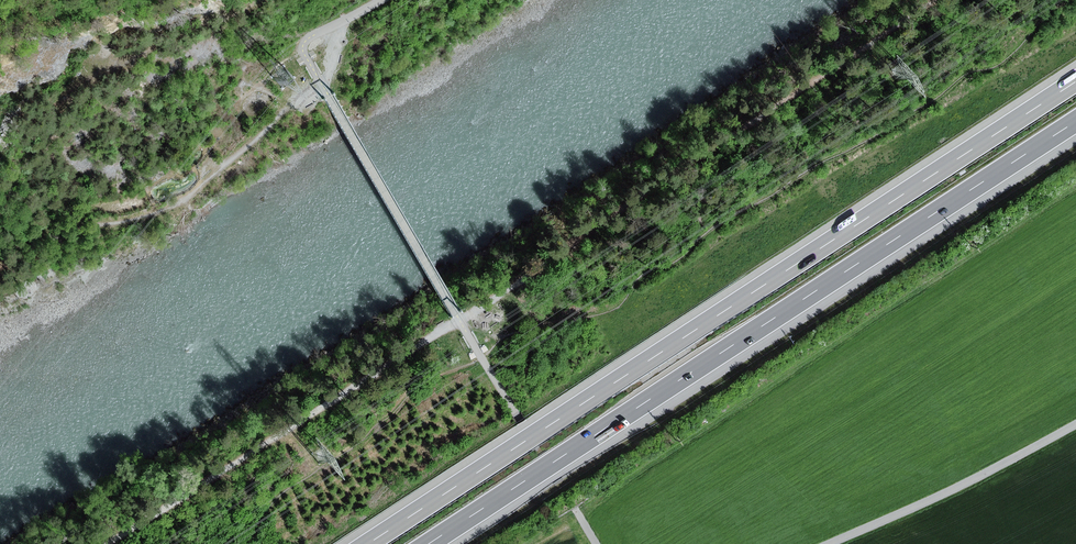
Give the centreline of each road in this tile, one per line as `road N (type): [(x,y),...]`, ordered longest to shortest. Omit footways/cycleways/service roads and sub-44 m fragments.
road 1 (motorway): [(1075,83),(369,543)]
road 2 (motorway): [(432,543),(1075,123)]
road 3 (track): [(460,321),(938,0)]
road 4 (track): [(107,543),(460,321)]
road 5 (track): [(1075,425),(828,543)]
road 6 (track): [(328,96),(460,321)]
road 7 (track): [(460,321),(596,543)]
road 8 (track): [(320,81),(305,41),(381,0)]

